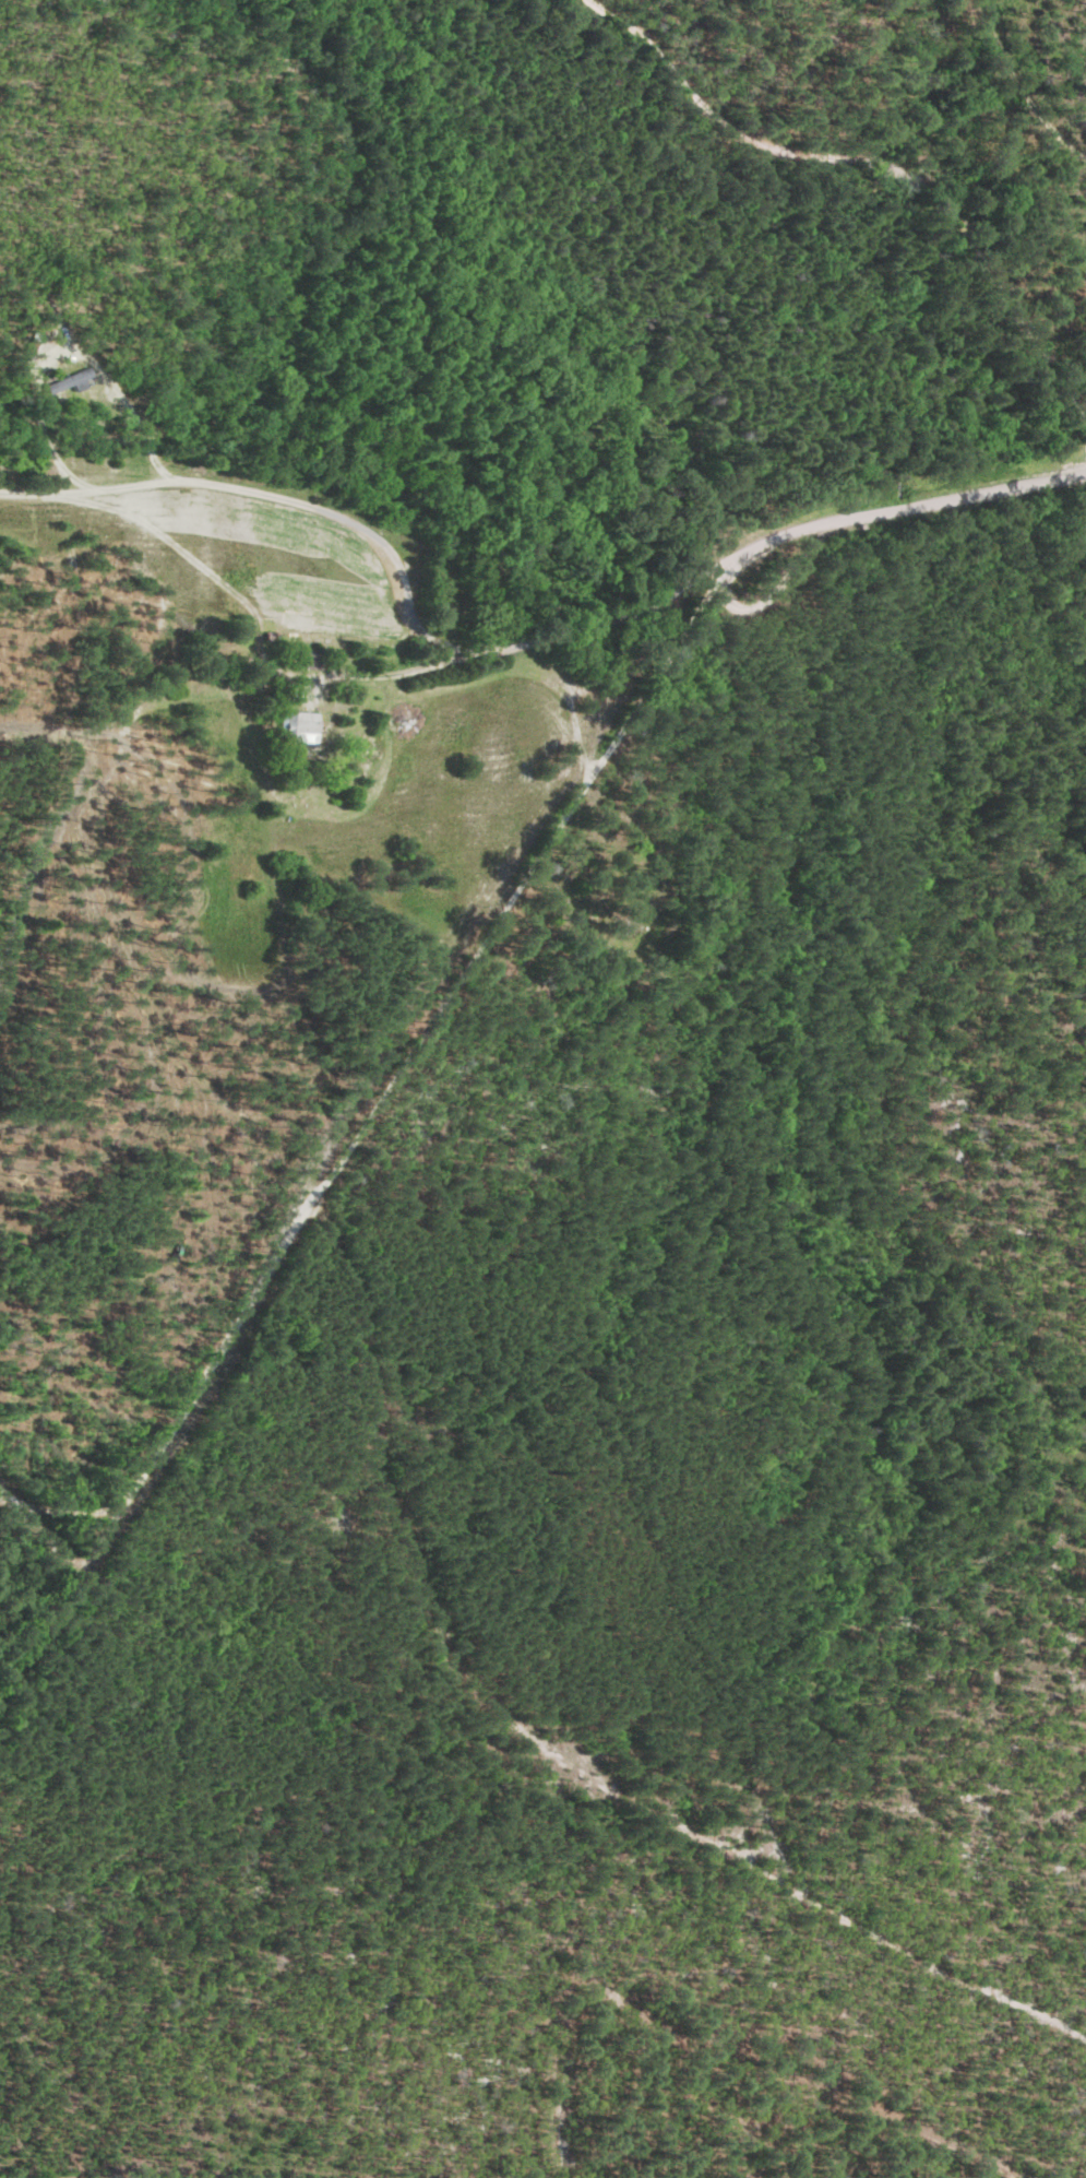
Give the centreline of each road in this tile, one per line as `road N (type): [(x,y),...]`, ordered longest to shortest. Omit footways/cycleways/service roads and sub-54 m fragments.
road 1 (residential): [(315,1197),(748,552),(792,529),(1085,472)]

